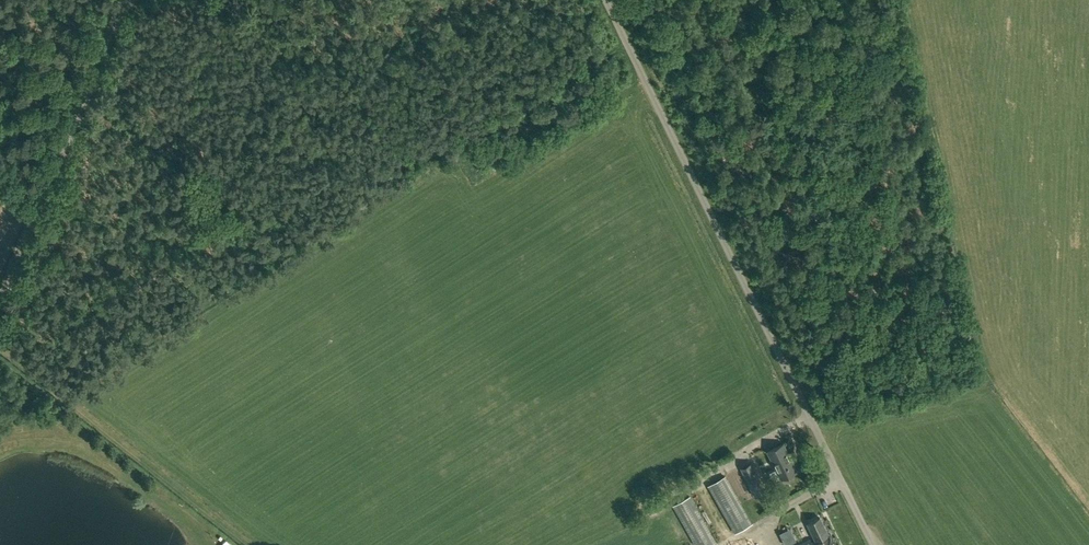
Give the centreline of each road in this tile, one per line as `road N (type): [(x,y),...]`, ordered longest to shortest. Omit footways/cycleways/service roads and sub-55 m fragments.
road 1 (unclassified): [(873,544),(605,0)]
road 2 (unclassified): [(0,305),(126,0)]

